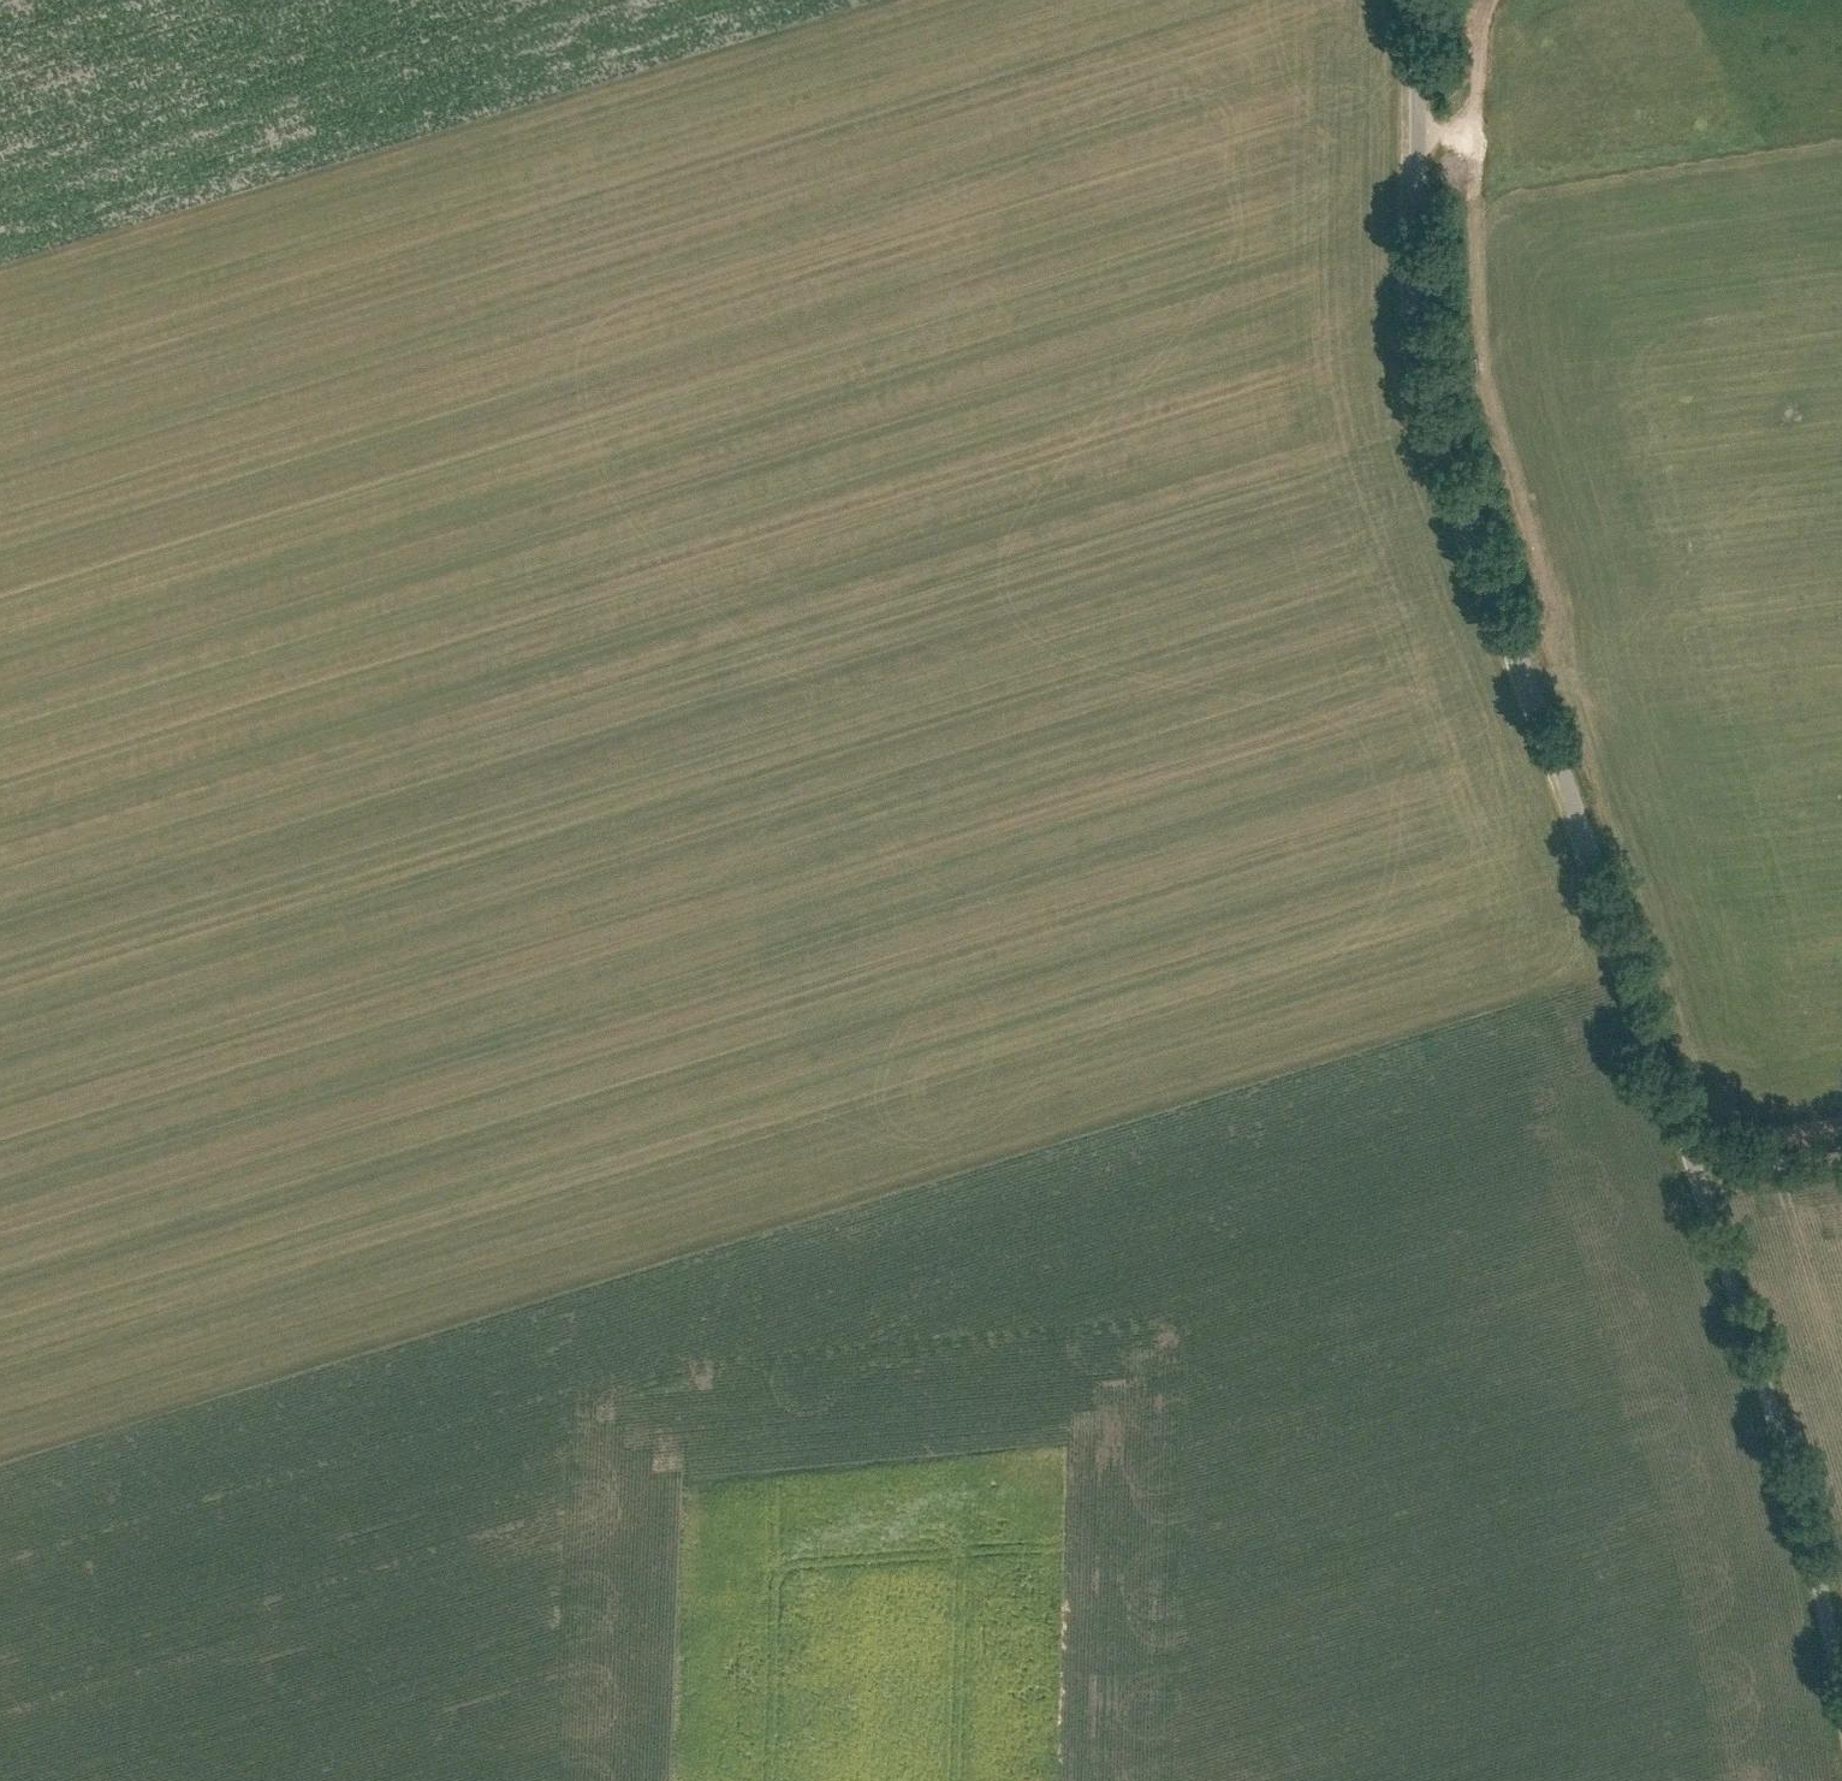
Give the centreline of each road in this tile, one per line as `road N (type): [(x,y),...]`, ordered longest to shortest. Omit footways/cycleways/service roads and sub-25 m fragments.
road 1 (unclassified): [(1841,1730),(1805,1529),(1690,1151),(1441,445),(1420,314),(1421,0)]
road 2 (track): [(1690,1151),(1841,1131)]

